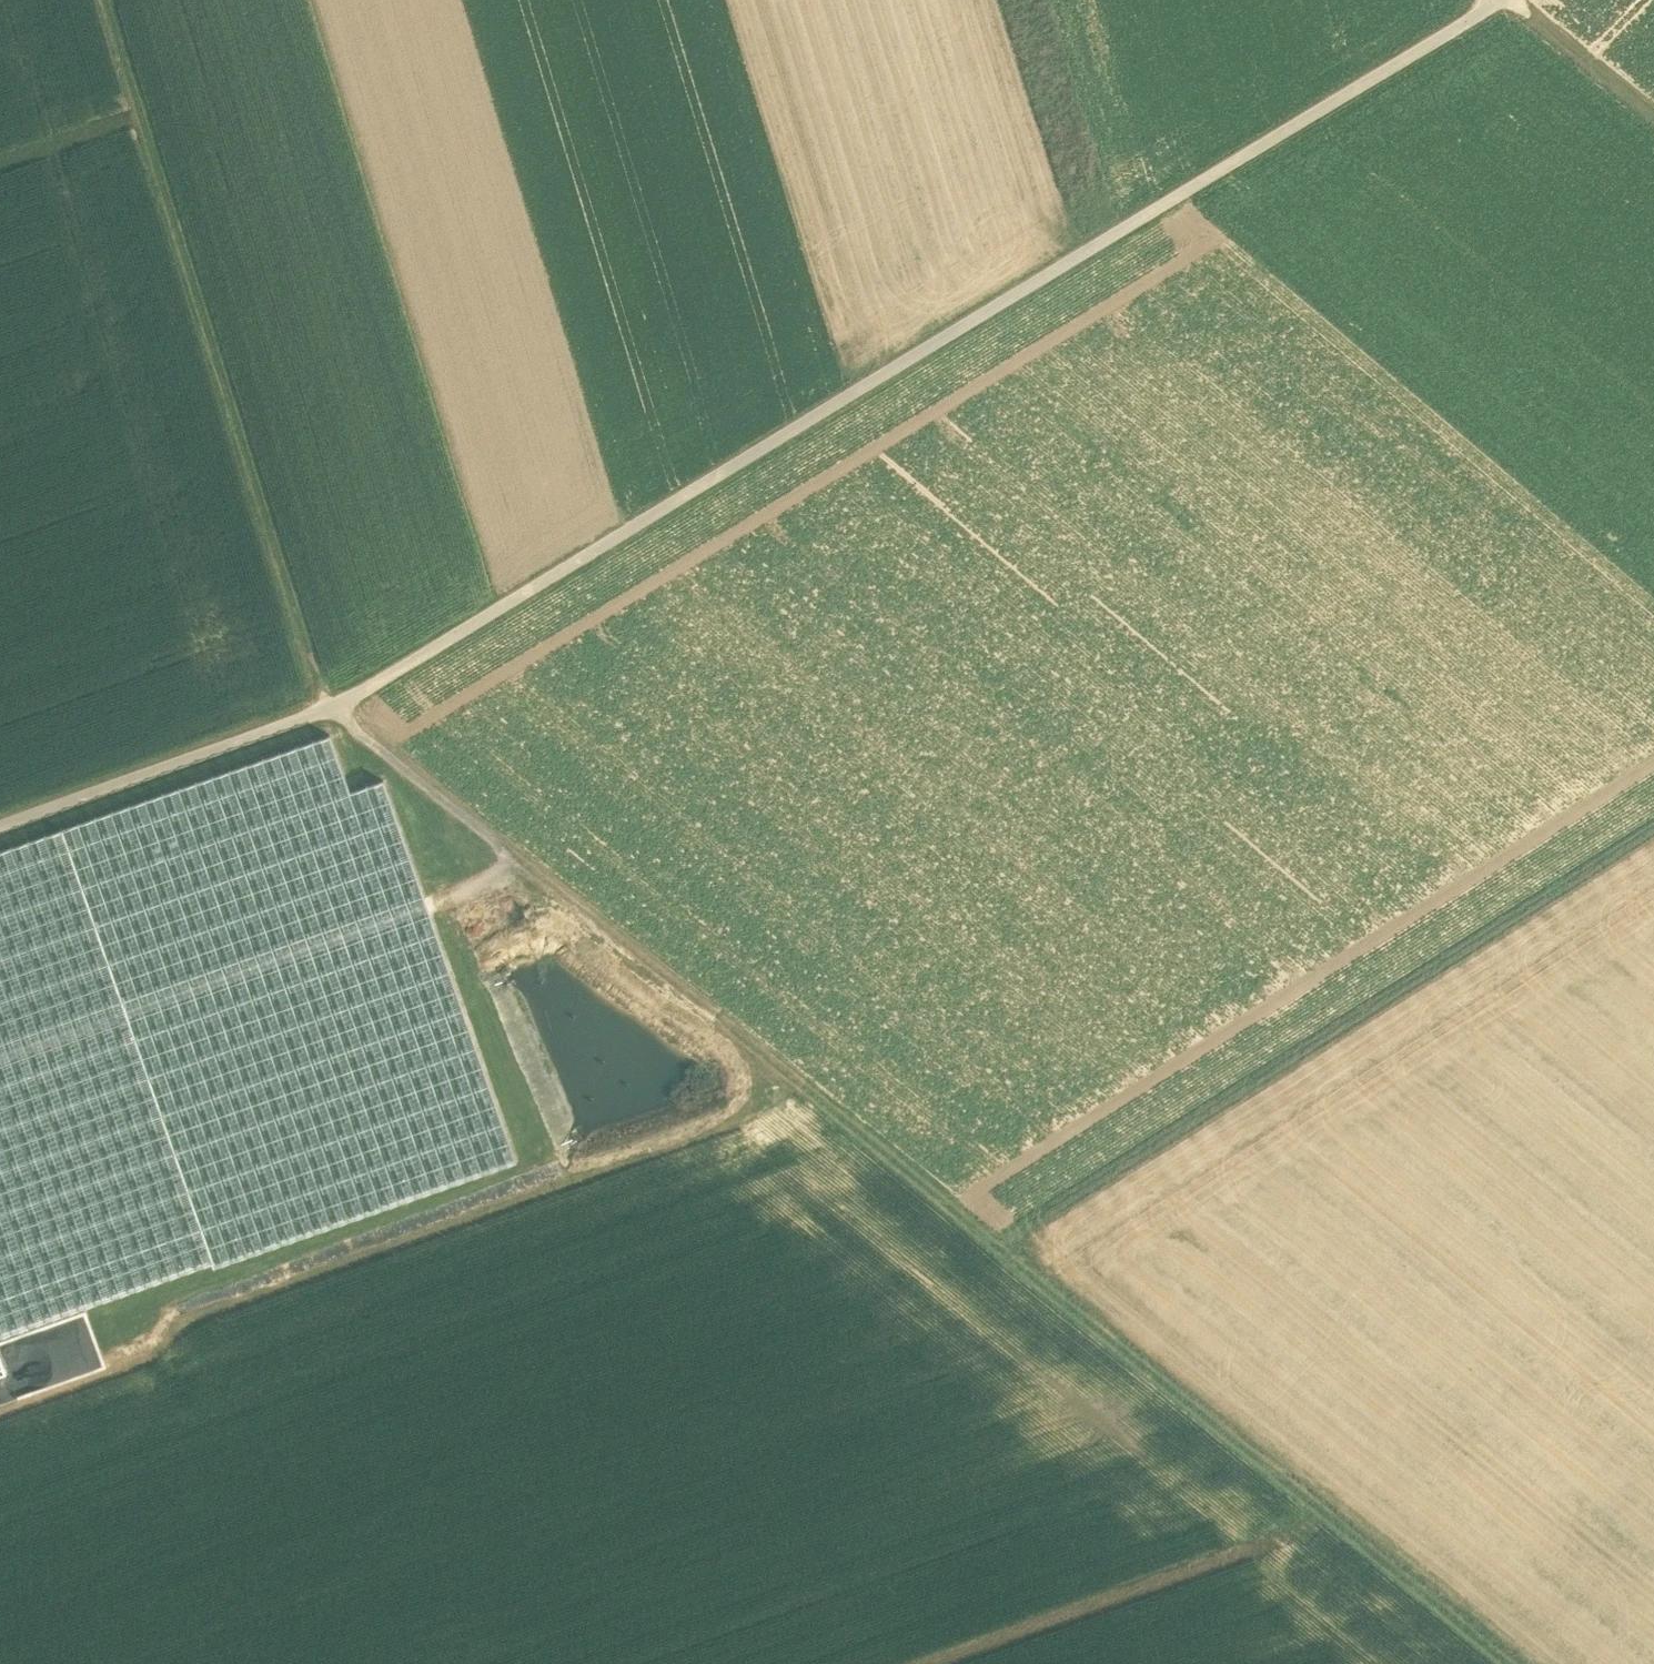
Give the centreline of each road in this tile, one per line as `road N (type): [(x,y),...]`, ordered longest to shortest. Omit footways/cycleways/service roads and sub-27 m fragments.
road 1 (track): [(0,826),(333,708),(1498,0)]
road 2 (track): [(1507,1663),(994,1254),(333,708)]
road 3 (track): [(994,1254),(1653,830)]
road 4 (track): [(115,0),(333,708)]
road 5 (track): [(1653,124),(1502,0)]

